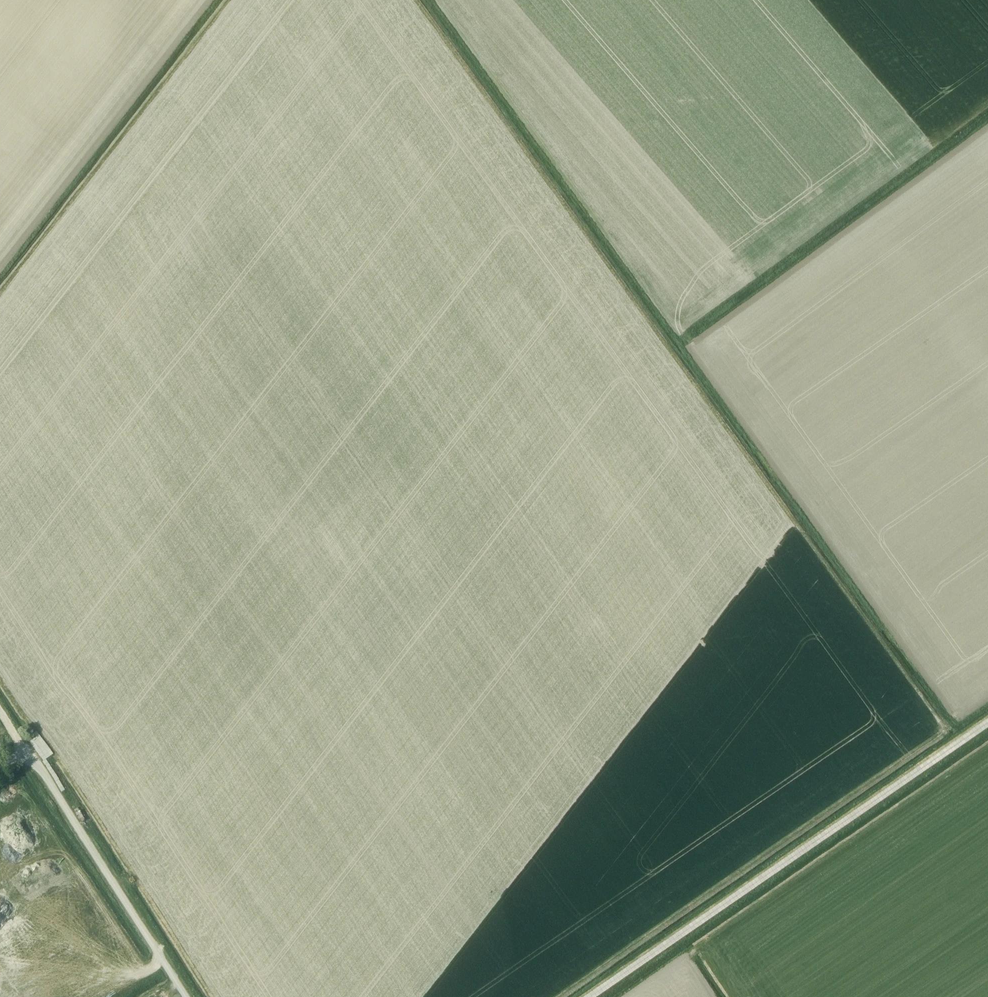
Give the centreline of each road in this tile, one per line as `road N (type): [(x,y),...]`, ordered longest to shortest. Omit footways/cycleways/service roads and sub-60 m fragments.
road 1 (track): [(591,996),(987,724)]
road 2 (unclassified): [(0,764),(24,759),(40,768),(186,996)]

